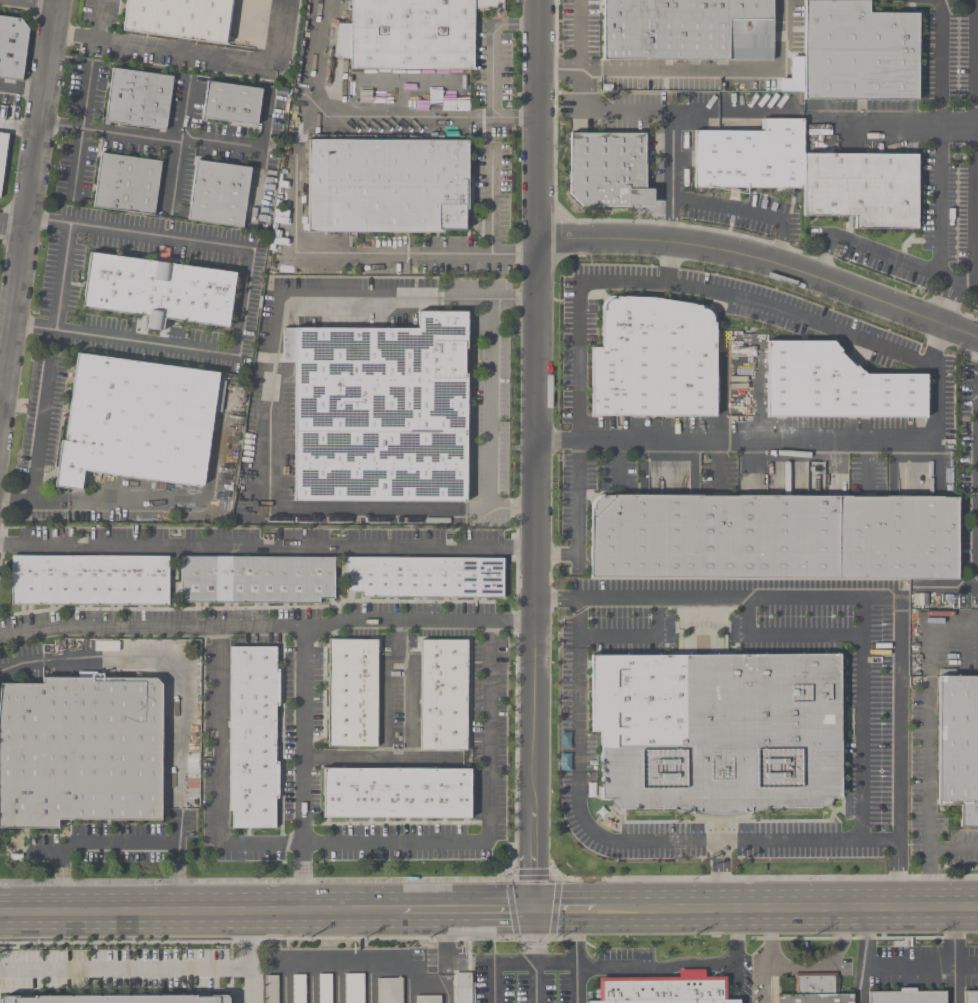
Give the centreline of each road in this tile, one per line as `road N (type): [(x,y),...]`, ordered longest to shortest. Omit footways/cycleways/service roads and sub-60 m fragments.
road 1 (residential): [(529,912),(539,238)]
road 2 (residential): [(539,238),(649,240),(736,254),(977,339)]
road 3 (residential): [(0,409),(56,0)]
road 4 (secondary): [(0,912),(401,912)]
road 5 (secondary): [(600,912),(977,913)]
road 6 (residential): [(539,238),(542,0)]
road 7 (secondary): [(401,912),(529,912)]

